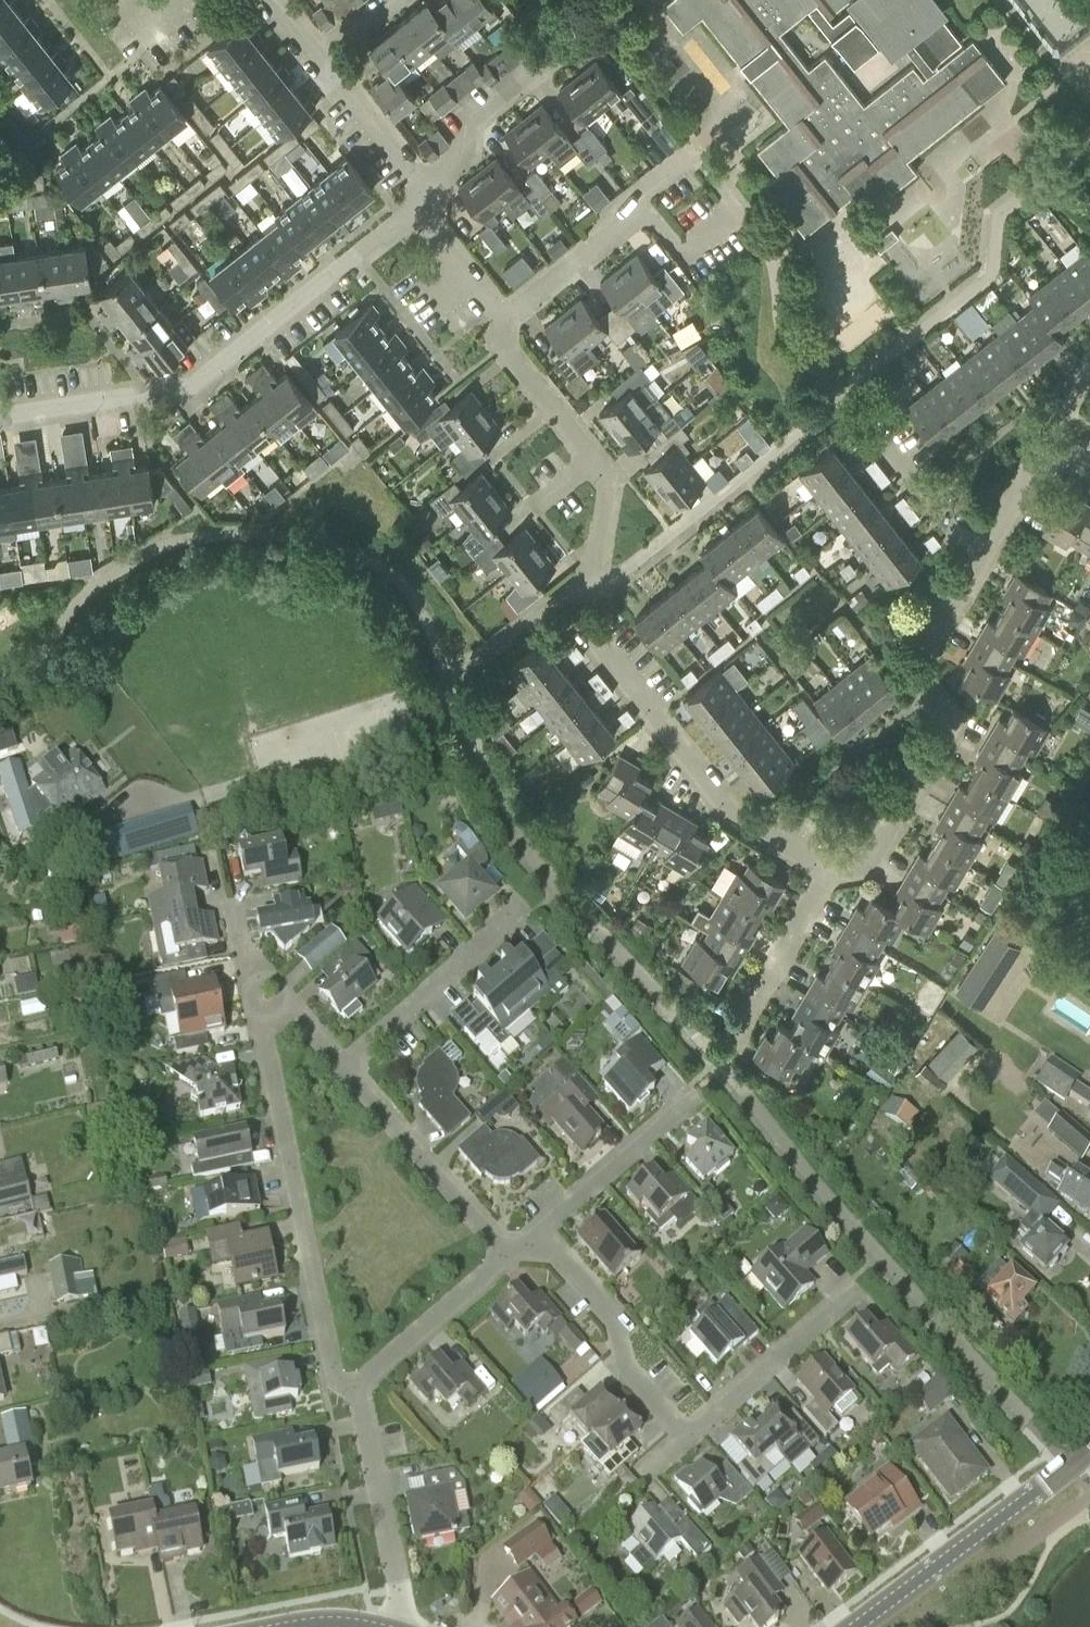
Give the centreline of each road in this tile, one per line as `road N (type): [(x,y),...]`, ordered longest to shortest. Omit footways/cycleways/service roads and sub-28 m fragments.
road 1 (residential): [(0,422),(177,393),(431,187)]
road 2 (residential): [(533,1243),(605,1325),(615,1372),(679,1443),(848,1293)]
road 3 (residential): [(352,1393),(326,1375),(241,970)]
road 4 (residential): [(976,558),(924,648),(944,717),(874,849),(834,868)]
road 5 (residential): [(834,868),(725,796),(585,631)]
road 6 (residential): [(589,590),(605,470),(503,352),(503,322)]
road 7 (tertiary): [(854,1626),(1089,1444)]
road 8 (residential): [(504,1264),(338,1074)]
road 9 (residential): [(407,1626),(352,1393)]
road 10 (residential): [(338,1074),(517,916)]
road 11 (residential): [(431,187),(469,147),(475,108),(588,26)]
road 12 (residential): [(533,1243),(690,1102)]
road 13 (residential): [(352,1393),(504,1264)]
road 14 (residential): [(431,187),(317,53)]
road 15 (residential): [(503,322),(634,209)]
road 16 (residential): [(976,558),(872,425)]
road 17 (residential): [(834,868),(749,1013)]
road 18 (residential): [(503,322),(429,222),(431,187)]
road 19 (residential): [(338,1074),(241,970)]
road 20 (residential): [(1046,437),(976,558)]

